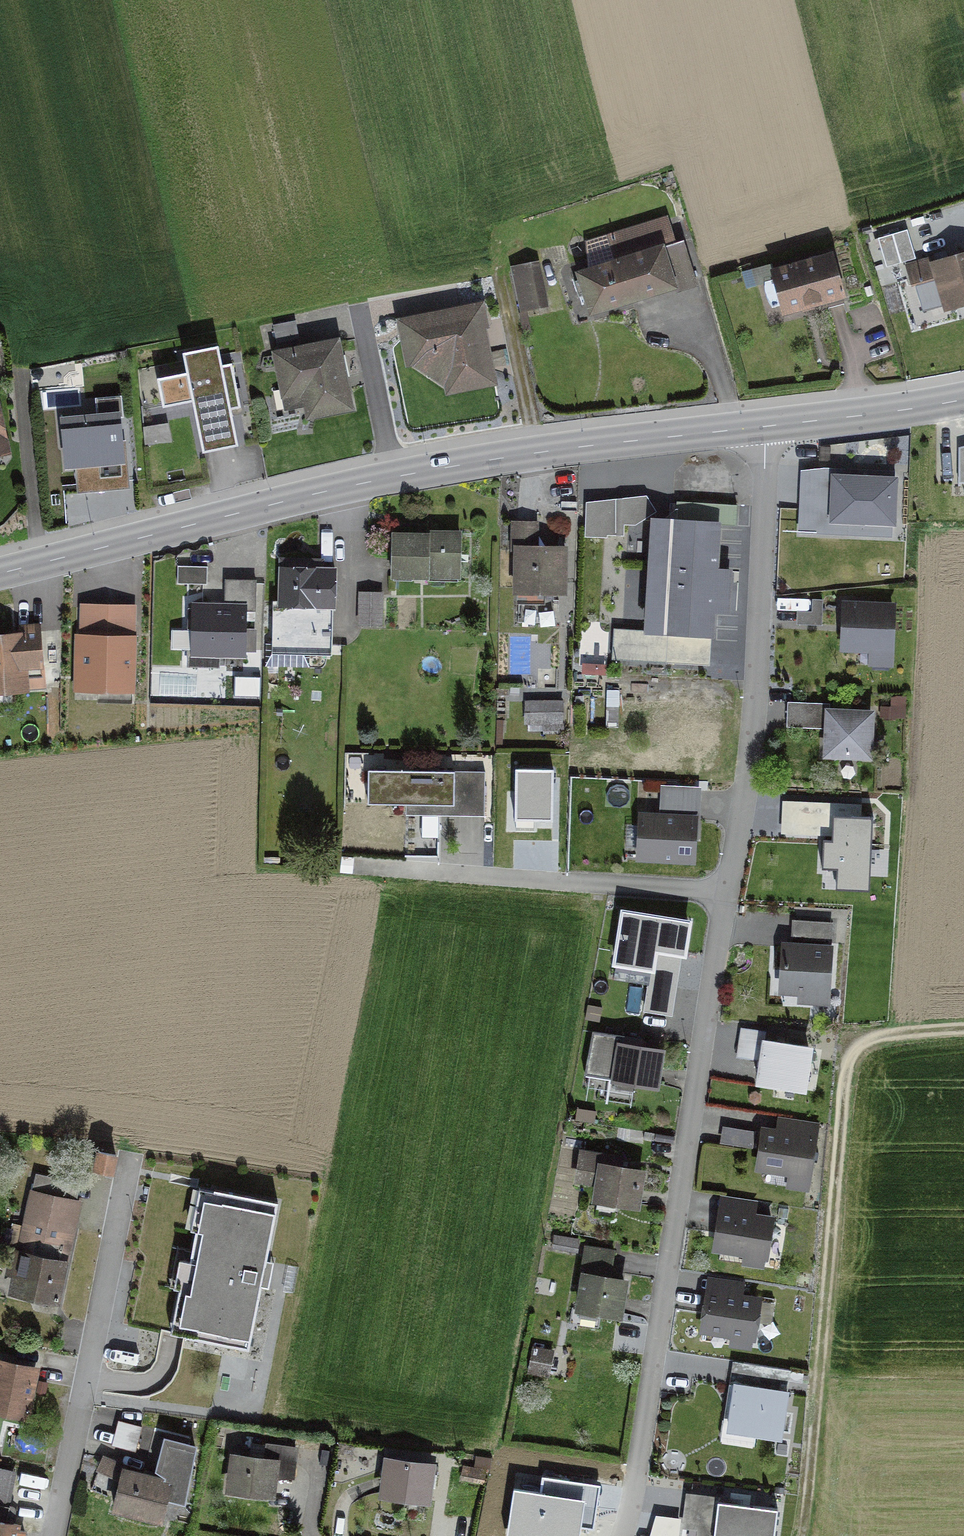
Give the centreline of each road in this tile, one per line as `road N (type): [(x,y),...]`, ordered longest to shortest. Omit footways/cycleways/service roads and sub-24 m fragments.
road 1 (residential): [(766,426),(749,773),(677,1131),(615,1535)]
road 2 (tertiary): [(0,571),(403,475),(766,426)]
road 3 (track): [(963,1028),(875,1037),(847,1069),(799,1535)]
road 4 (tertiary): [(766,426),(963,398)]

